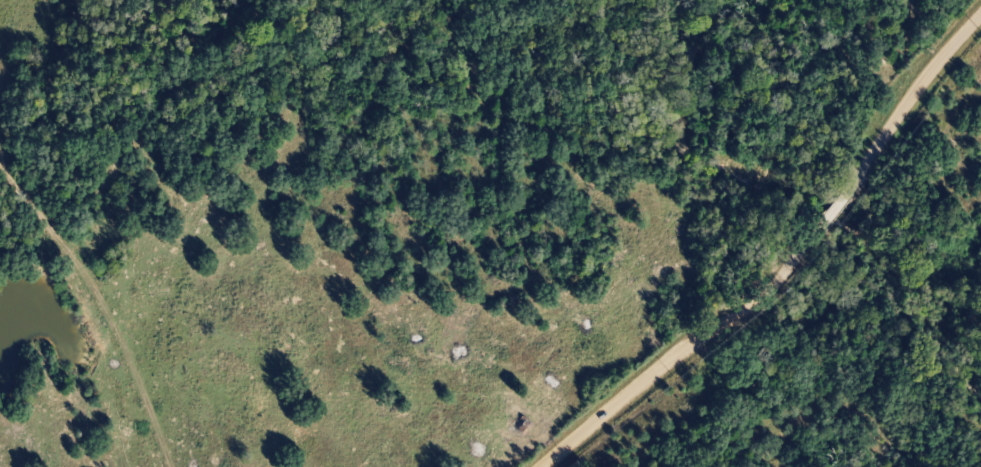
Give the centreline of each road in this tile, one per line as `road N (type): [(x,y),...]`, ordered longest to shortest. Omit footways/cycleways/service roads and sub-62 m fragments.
road 1 (residential): [(541,466),(674,356),(755,302),(980,18)]

